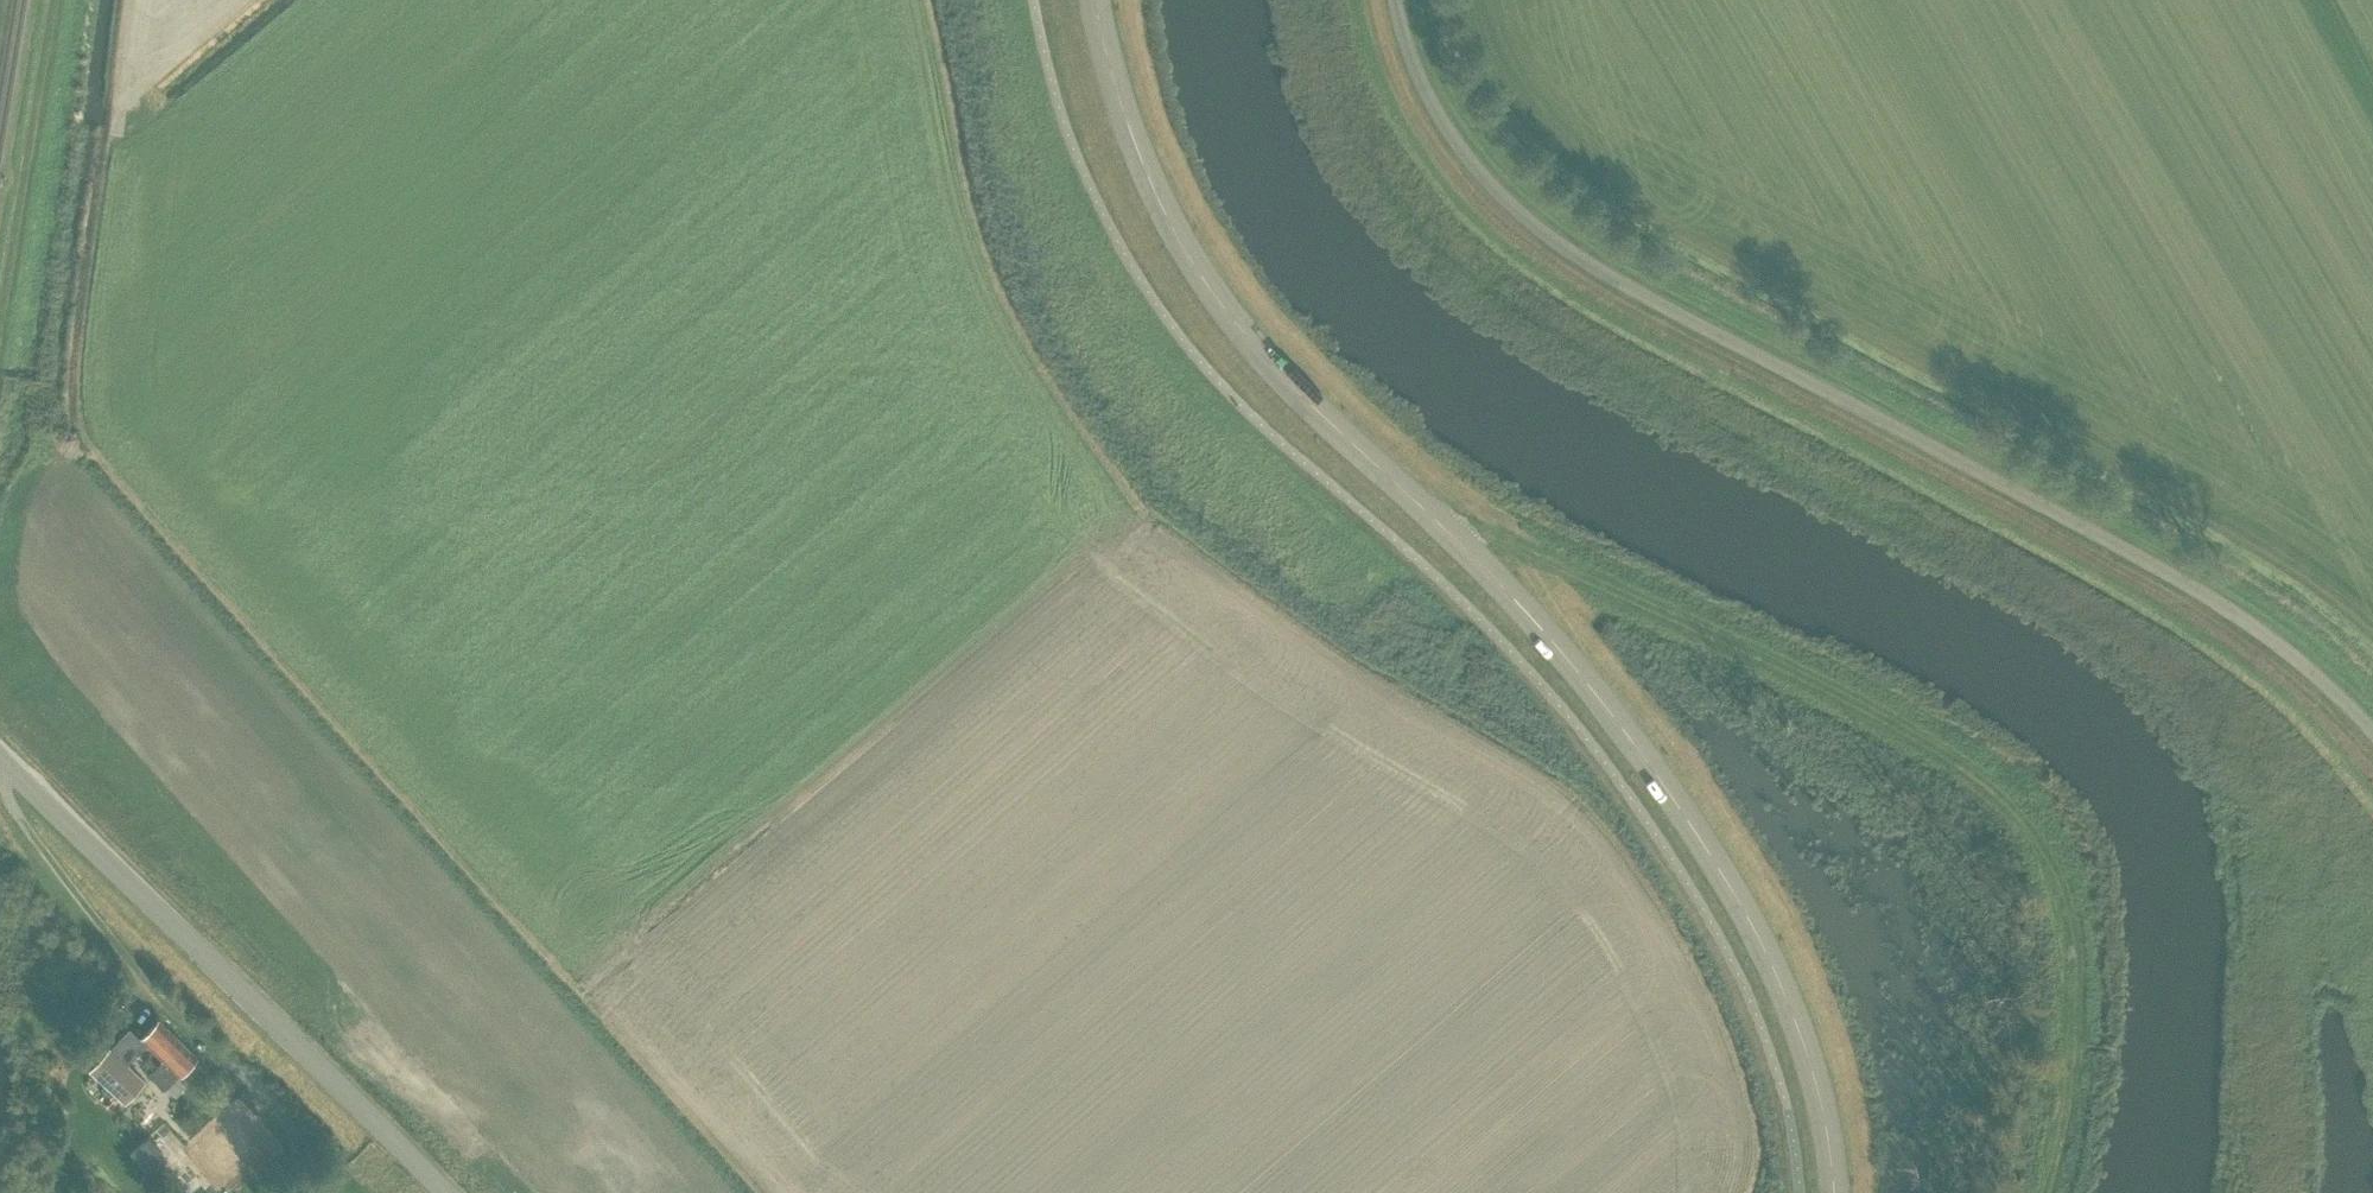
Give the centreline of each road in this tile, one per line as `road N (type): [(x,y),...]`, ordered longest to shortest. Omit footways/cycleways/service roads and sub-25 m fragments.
road 1 (tertiary): [(1096,0),(1135,142),(1196,270),(1275,368),(1551,637),(1730,882),(1776,970),(1815,1077),(1834,1192)]
road 2 (unclassified): [(2372,731),(2294,655),(2214,598),(1543,232),(1476,167),(1442,118),(1397,0)]
road 3 (track): [(1445,528),(1490,534),(1676,614),(1907,729),(1981,784),(2038,851),(2067,921),(2070,1057),(2043,1192)]
road 4 (tertiary): [(451,1192),(0,756)]
road 5 (track): [(0,331),(54,0)]
road 6 (track): [(330,1166),(141,981)]

